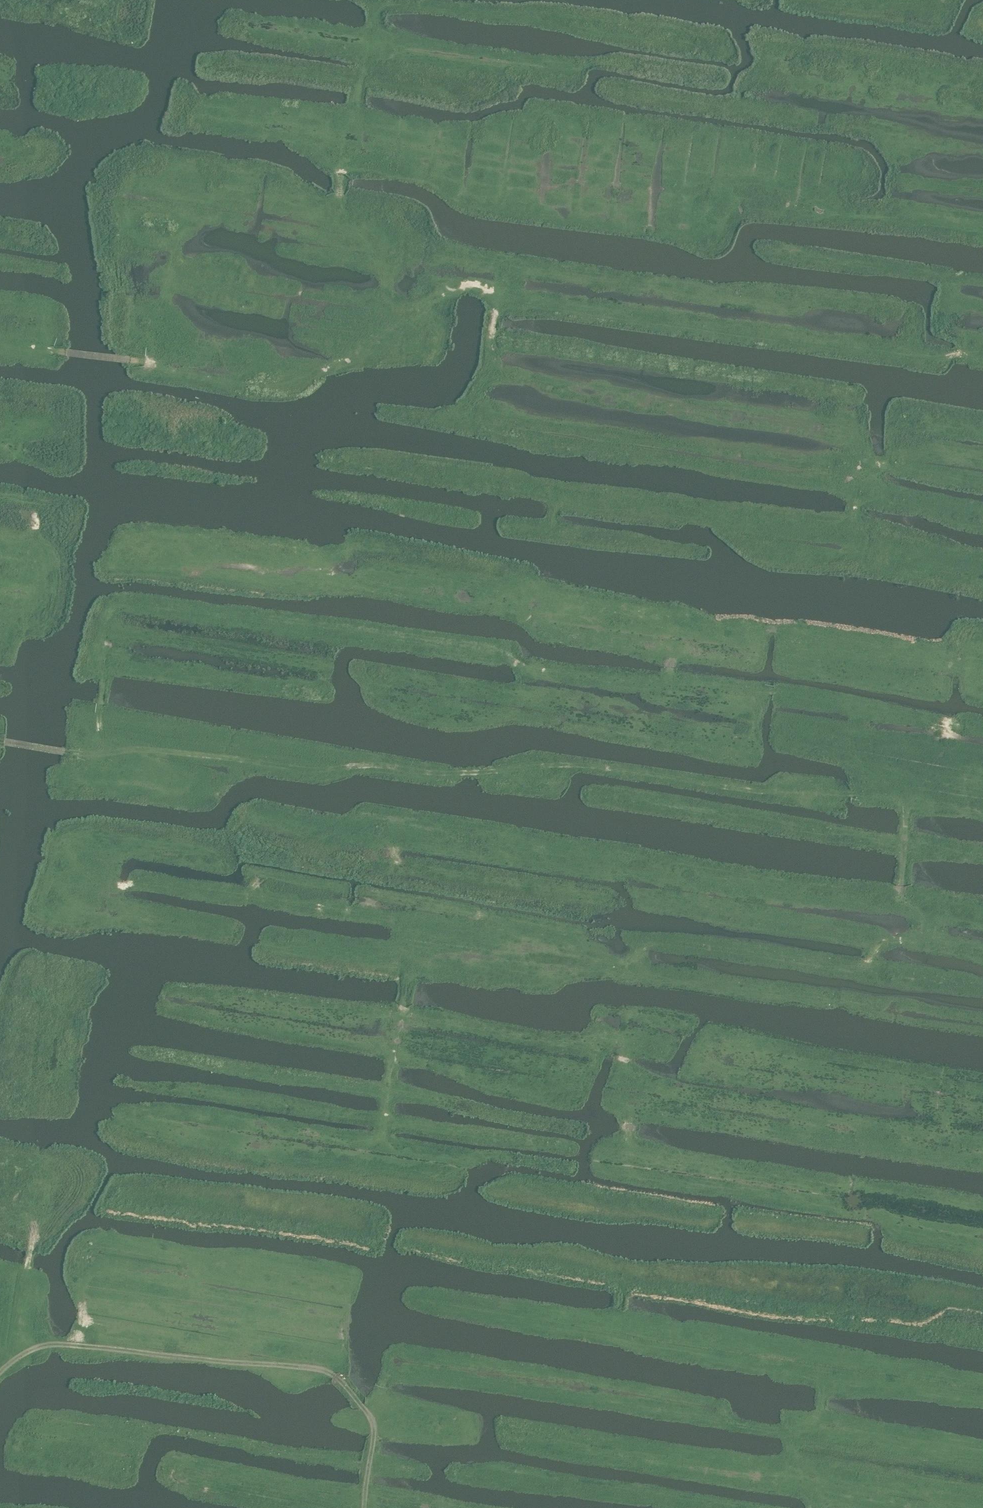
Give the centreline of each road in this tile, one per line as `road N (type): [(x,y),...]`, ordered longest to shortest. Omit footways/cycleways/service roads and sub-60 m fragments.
road 1 (track): [(0,740),(324,768),(465,772),(581,764),(769,791),(886,795),(902,803),(901,884),(923,915),(924,931),(878,944),(857,966),(647,943),(619,964),(428,949),(407,969),(402,1013)]
road 2 (track): [(364,1507),(372,1419),(324,1369),(54,1342),(0,1370)]

